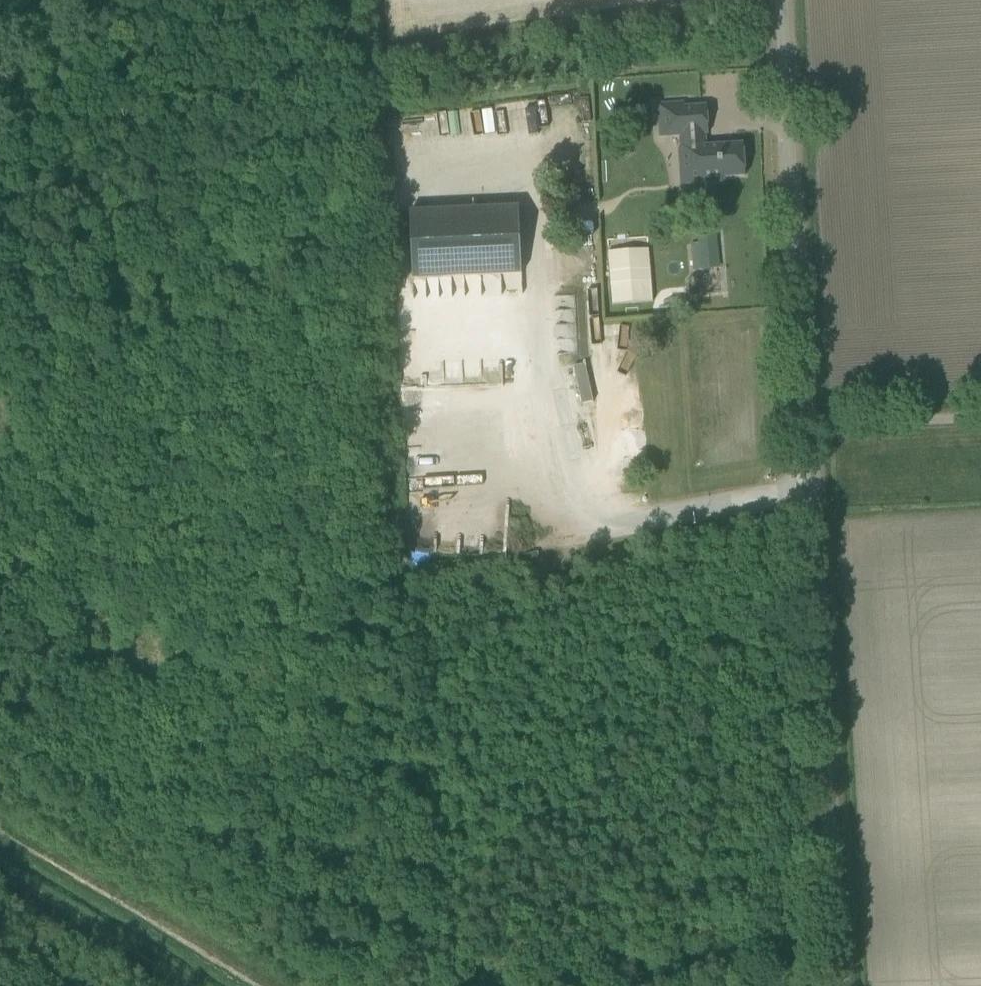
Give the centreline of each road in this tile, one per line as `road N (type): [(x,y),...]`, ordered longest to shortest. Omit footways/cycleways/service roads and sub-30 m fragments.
road 1 (unclassified): [(836,985),(779,0)]
road 2 (track): [(172,985),(0,880)]

